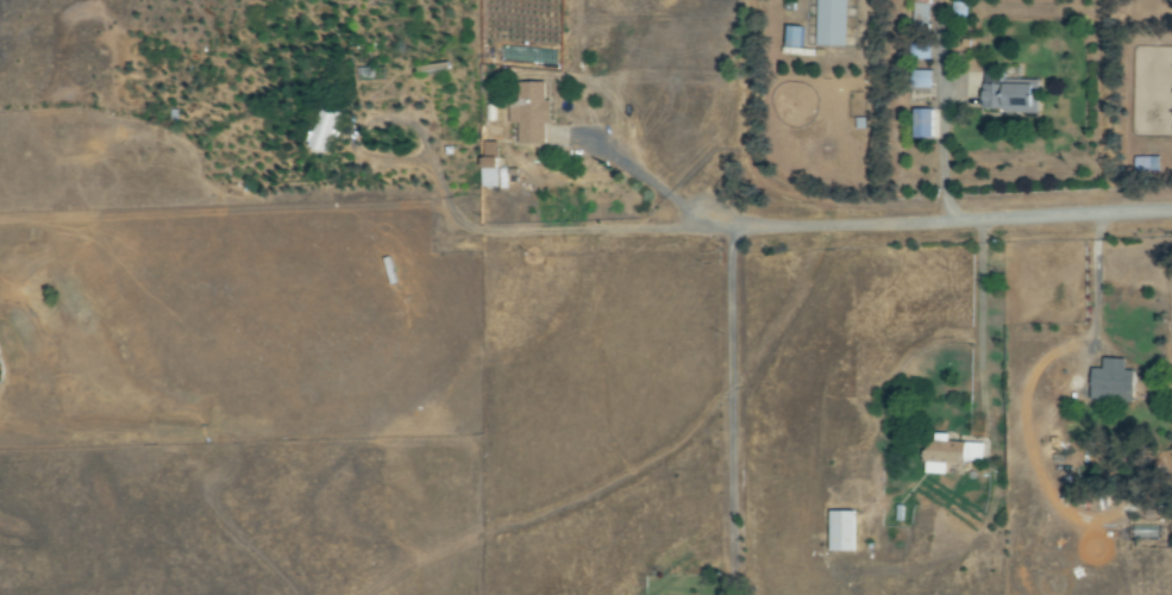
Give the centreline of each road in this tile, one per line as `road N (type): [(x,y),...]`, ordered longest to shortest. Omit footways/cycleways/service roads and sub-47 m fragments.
road 1 (residential): [(1171,212),(689,230)]

